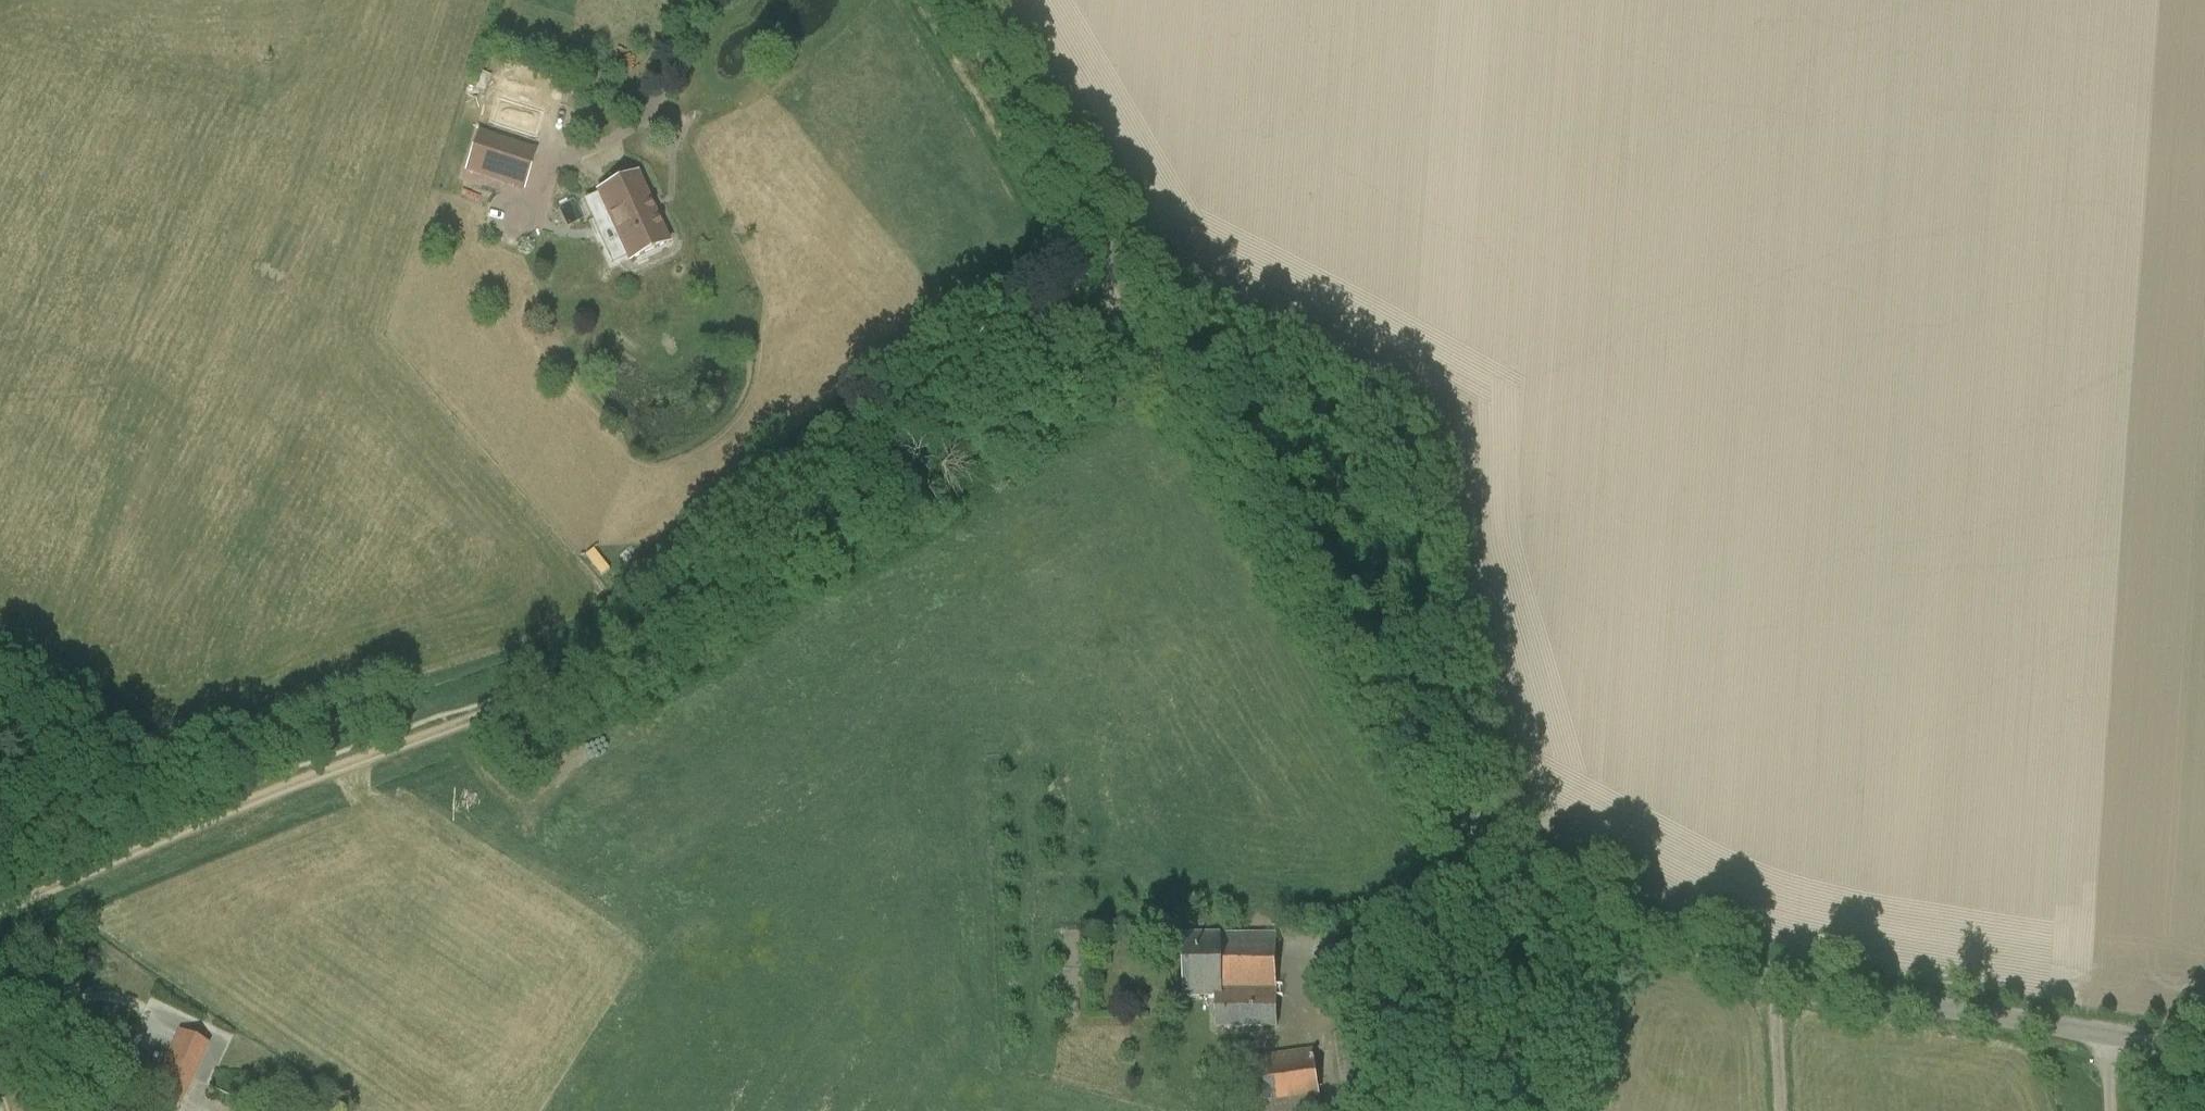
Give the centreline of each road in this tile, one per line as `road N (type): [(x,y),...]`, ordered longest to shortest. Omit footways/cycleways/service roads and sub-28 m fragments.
road 1 (unclassified): [(2204,1055),(1776,976),(1651,928),(1503,847),(1433,785),(1382,719),(961,0)]
road 2 (track): [(0,909),(313,779),(553,691),(646,638),(793,487),(900,399),(1015,336),(1132,290)]
road 3 (track): [(1776,976),(1783,1110)]

